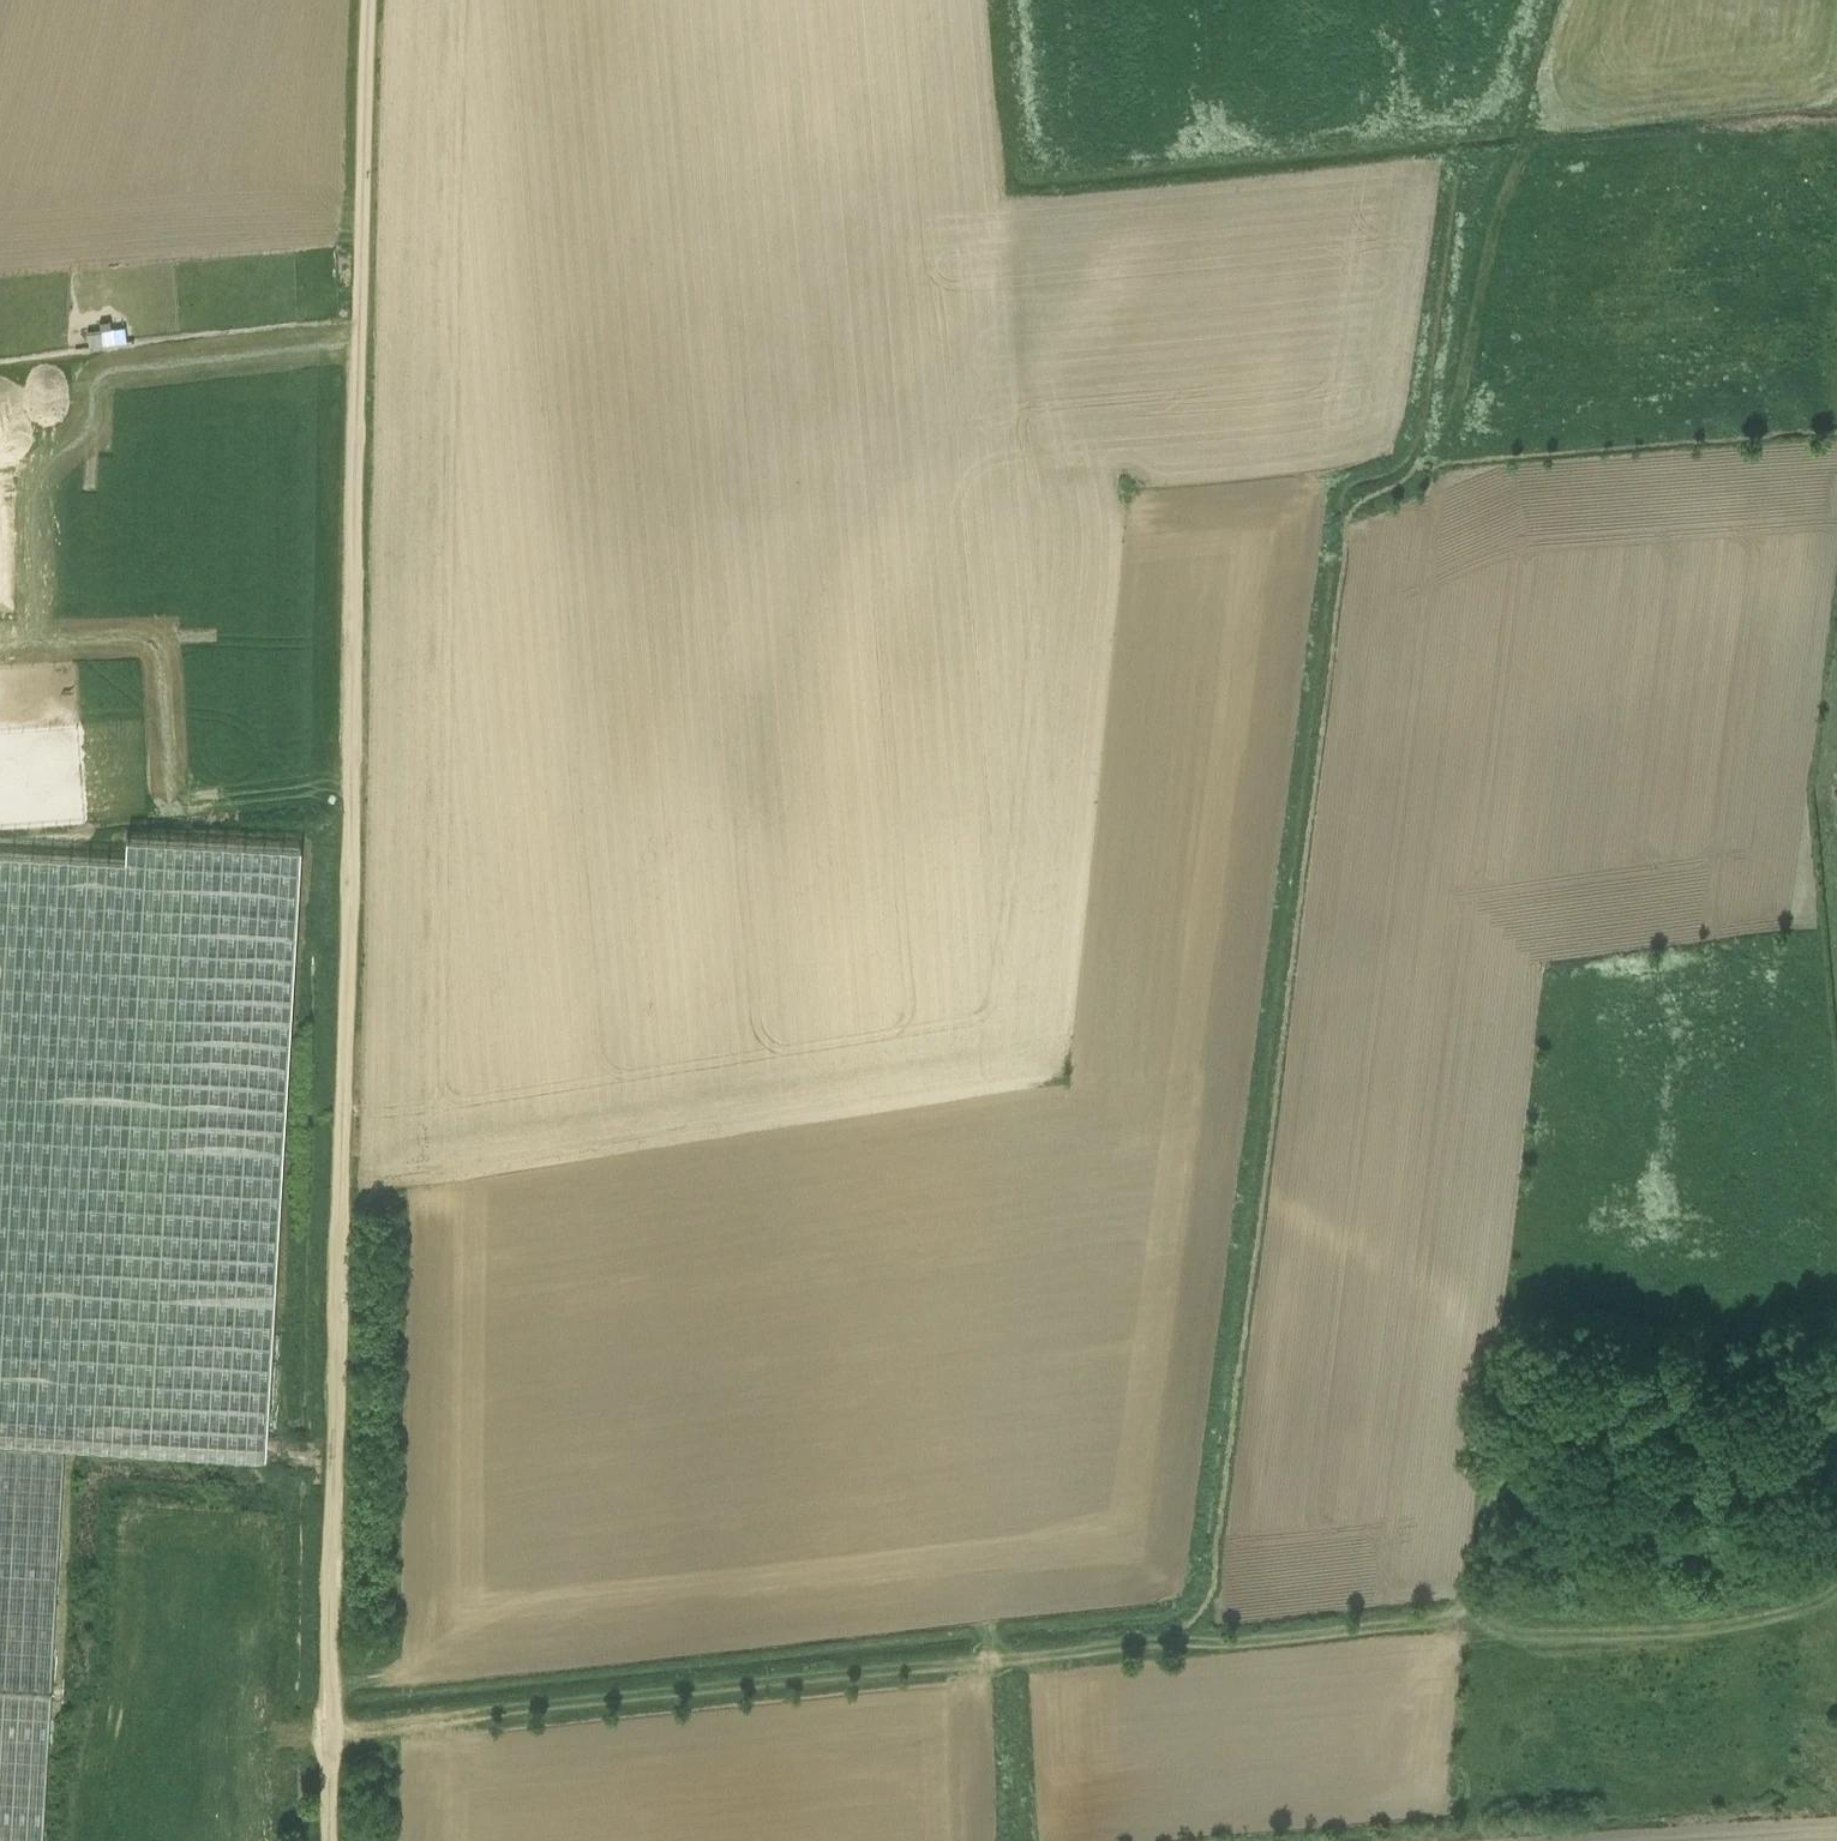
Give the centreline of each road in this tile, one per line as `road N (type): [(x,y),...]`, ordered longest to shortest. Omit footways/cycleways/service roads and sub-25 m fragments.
road 1 (track): [(330,1840),(369,0)]
road 2 (track): [(328,1735),(1155,1643),(1442,1622),(1465,1606),(1474,1580),(1475,1513),(1500,1483),(1529,1481),(1568,1496),(1666,1499),(1732,1513),(1836,1515)]

